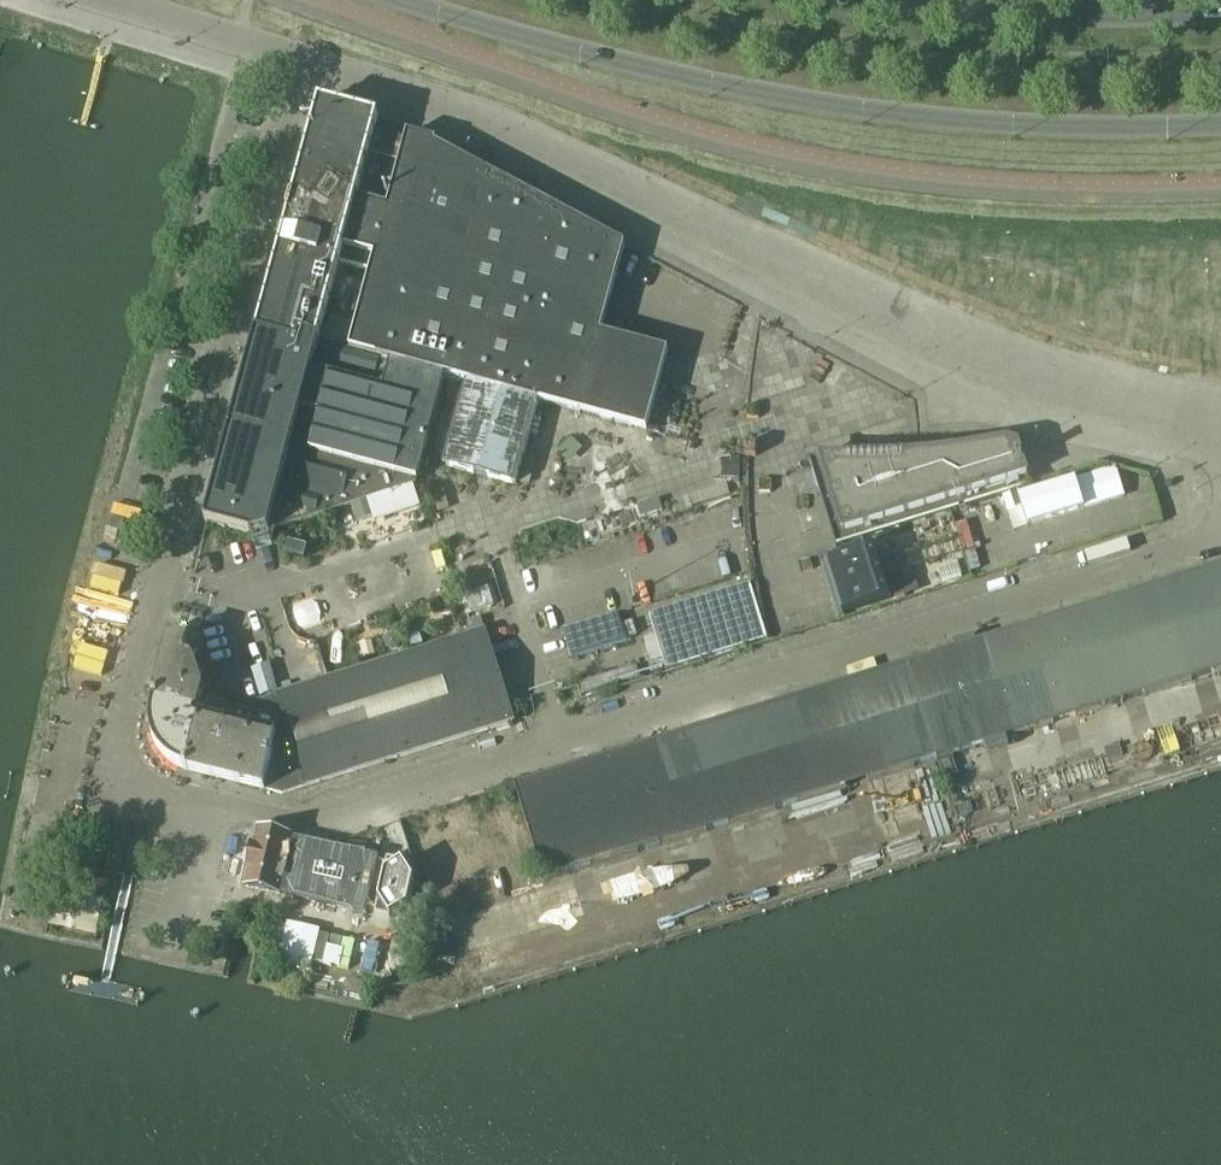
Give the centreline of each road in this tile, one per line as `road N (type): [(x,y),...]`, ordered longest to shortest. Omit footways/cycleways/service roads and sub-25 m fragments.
road 1 (unclassified): [(207,813),(299,819),(1220,536)]
road 2 (unclassified): [(1220,442),(1102,416),(992,373),(407,92),(299,57)]
road 3 (unclassified): [(207,813),(111,795),(122,703),(299,57)]
road 4 (secondary): [(402,0),(659,73),(825,106),(1064,128),(1220,125)]
road 5 (secondary): [(1220,16),(1091,18),(877,0)]
road 6 (unclassified): [(299,57),(106,0)]
road 7 (unclassified): [(173,943),(207,813)]

